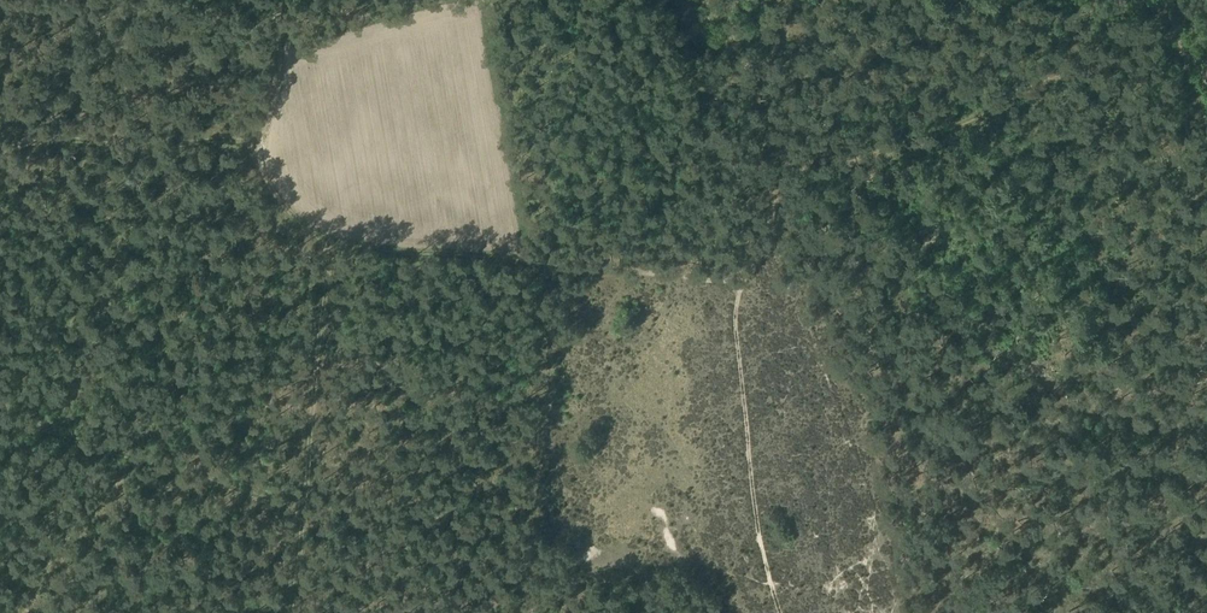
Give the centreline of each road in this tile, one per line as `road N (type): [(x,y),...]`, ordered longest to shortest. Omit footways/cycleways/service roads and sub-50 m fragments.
road 1 (track): [(772,207),(785,192),(1050,82),(1185,49)]
road 2 (track): [(330,243),(719,282),(742,278)]
road 3 (track): [(330,243),(289,612)]
road 4 (track): [(742,278),(734,317),(752,495),(780,612)]
road 5 (track): [(742,278),(764,244),(772,207),(761,160),(772,108),(713,0)]
road 6 (track): [(282,0),(281,61),(260,140),(259,180),(286,215),(330,243)]
road 7 (track): [(0,151),(86,140),(166,147),(260,140)]

